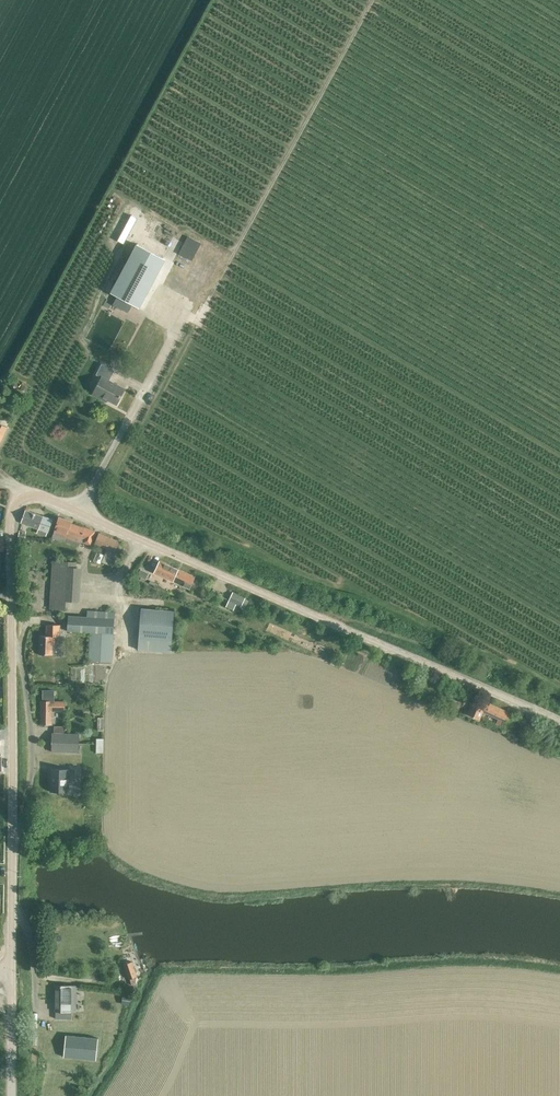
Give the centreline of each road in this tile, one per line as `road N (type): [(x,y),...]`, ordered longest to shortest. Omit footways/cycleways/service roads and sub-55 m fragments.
road 1 (tertiary): [(559,720),(26,494)]
road 2 (residential): [(12,846),(25,819),(33,760),(24,661),(12,648)]
road 3 (tertiary): [(12,846),(12,648)]
road 4 (tertiary): [(12,648),(9,520),(26,494)]
road 5 (tertiary): [(11,974),(12,846)]
road 6 (tertiary): [(11,1095),(11,974)]

